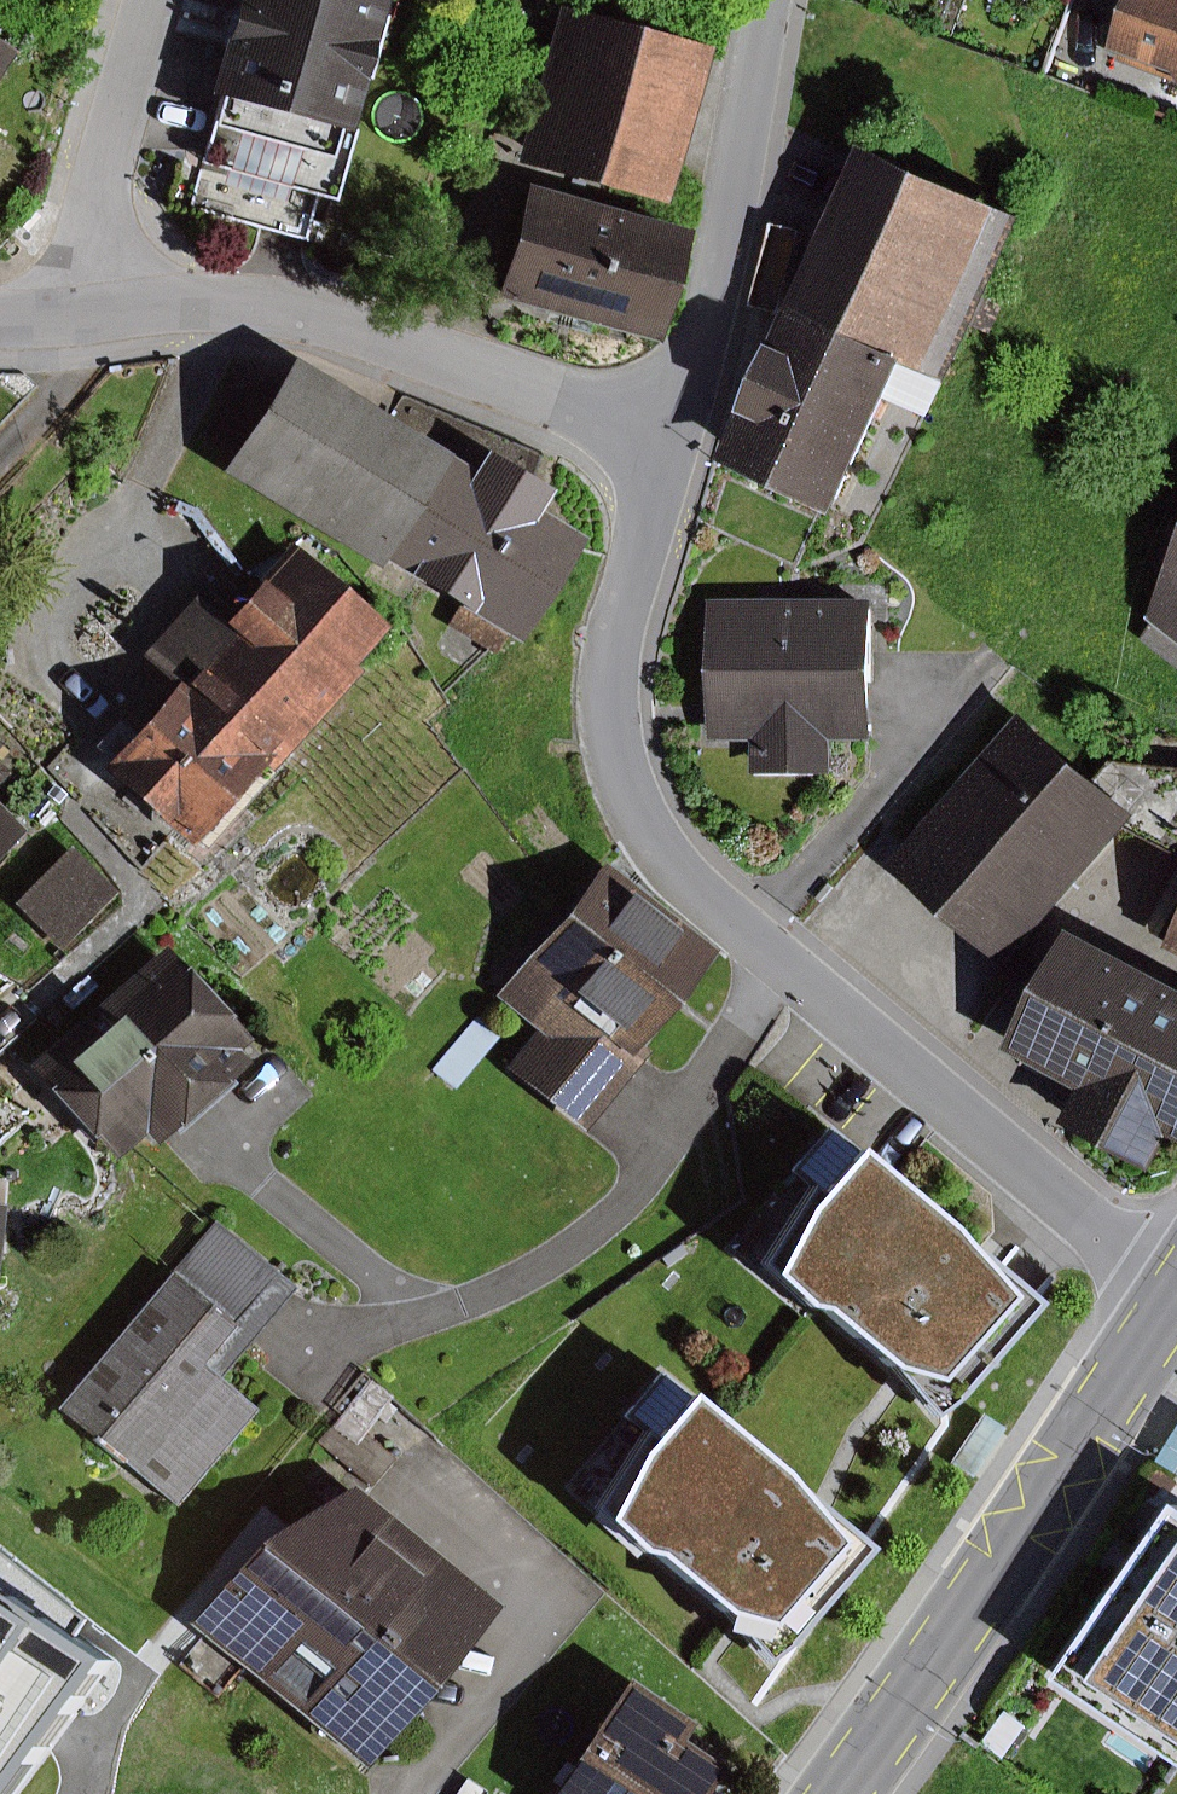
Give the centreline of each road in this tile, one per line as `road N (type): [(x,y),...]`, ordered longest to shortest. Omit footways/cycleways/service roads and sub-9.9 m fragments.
road 1 (residential): [(670,433),(620,621),(611,689),(624,753),(668,847),(776,968),(917,1076),(1033,1180),(1135,1259),(1176,1280)]
road 2 (secondary): [(848,1793),(1176,1308)]
road 3 (residential): [(670,433),(551,408),(402,364),(336,334),(222,308),(103,308)]
road 4 (residential): [(791,0),(736,256),(670,433)]
road 5 (residential): [(103,308),(161,0)]

